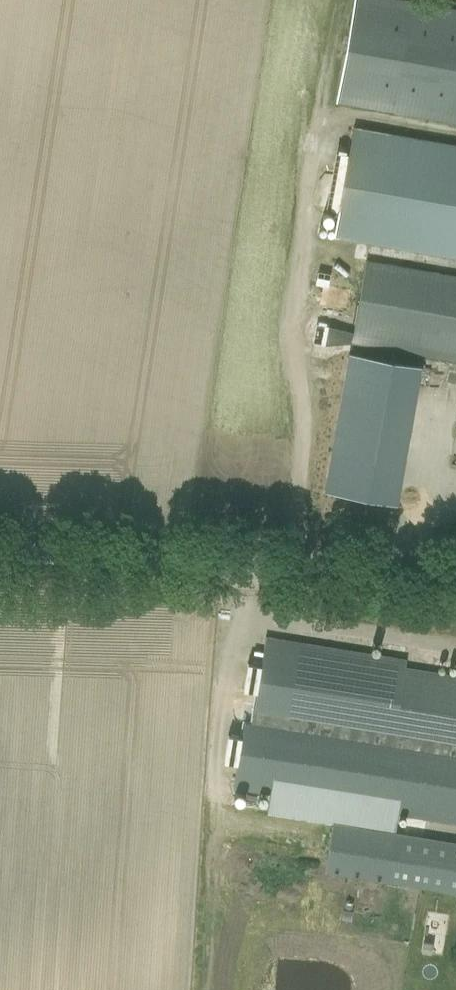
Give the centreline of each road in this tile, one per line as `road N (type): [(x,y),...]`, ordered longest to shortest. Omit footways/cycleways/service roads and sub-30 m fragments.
road 1 (unclassified): [(455,563),(0,552)]

